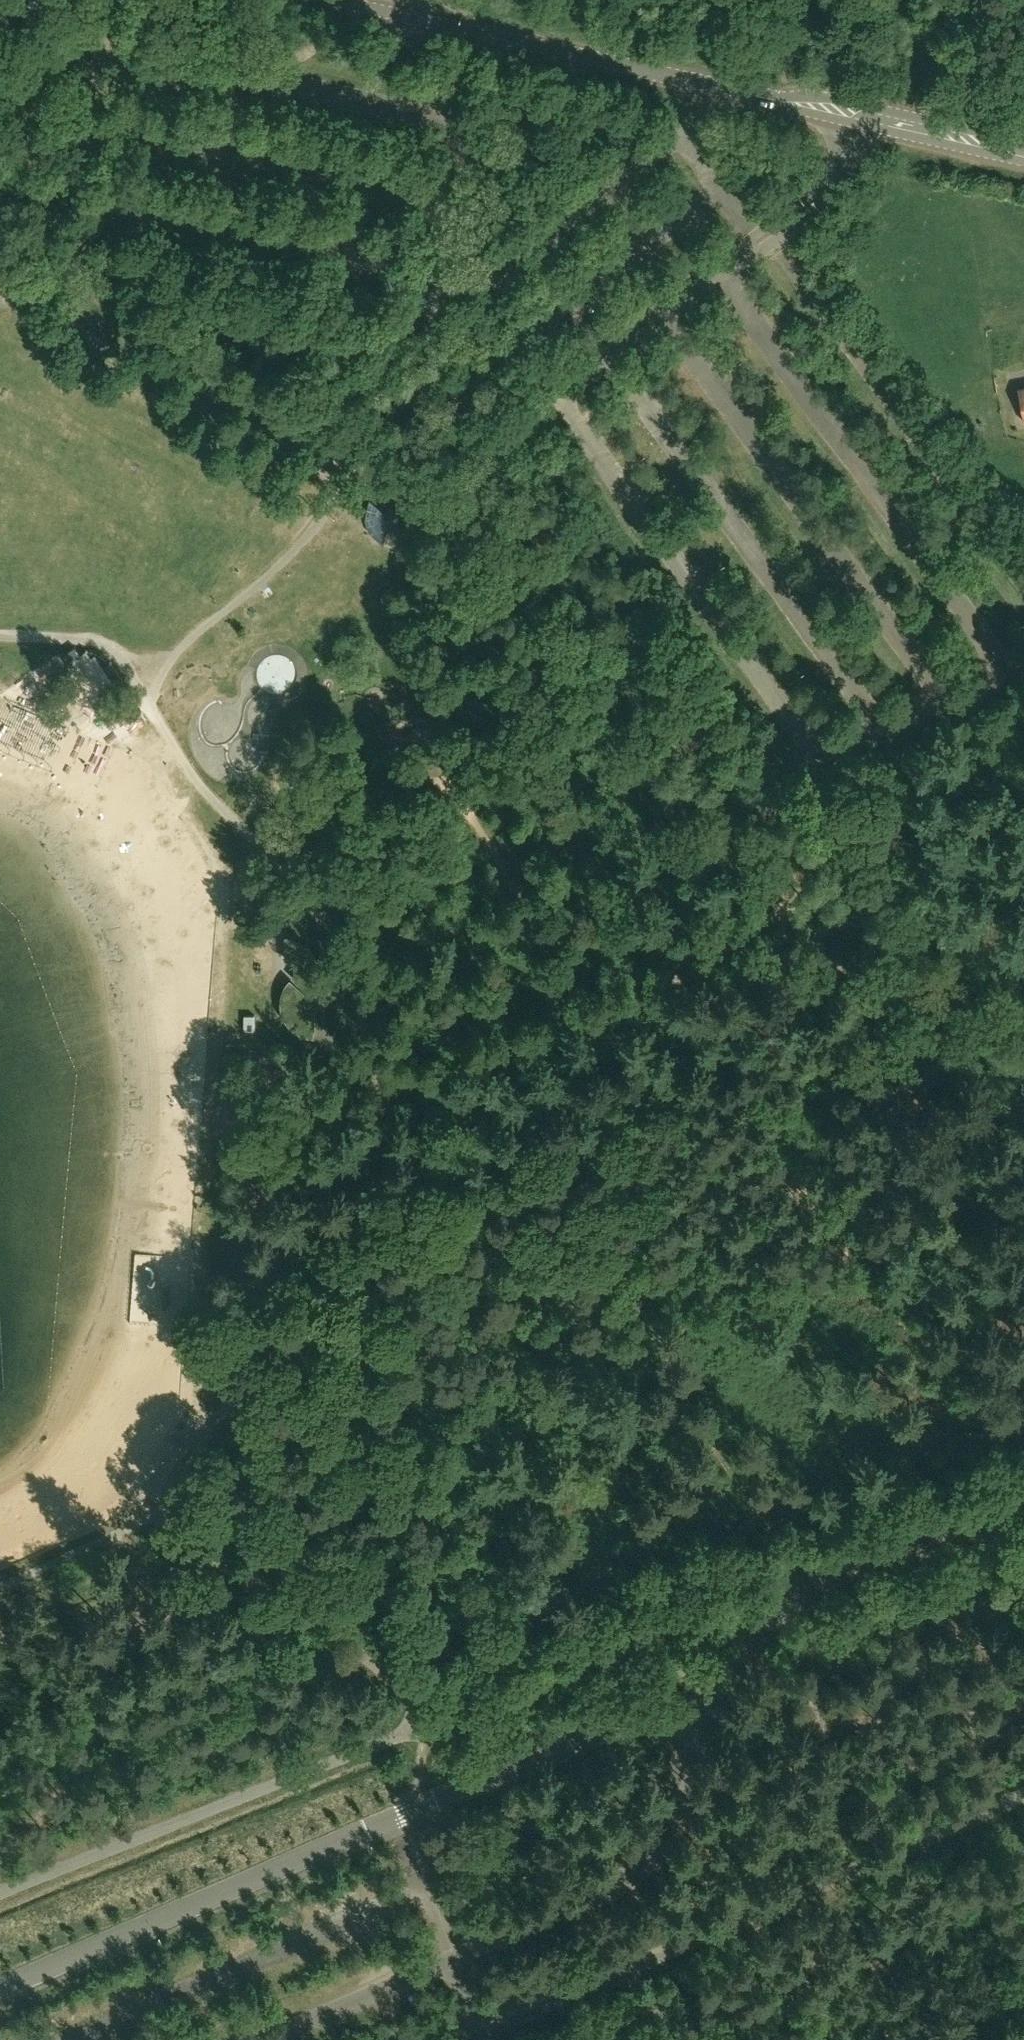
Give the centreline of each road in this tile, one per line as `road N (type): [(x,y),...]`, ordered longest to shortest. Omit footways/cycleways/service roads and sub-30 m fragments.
road 1 (unclassified): [(1023,155),(380,11)]
road 2 (unclassified): [(713,1717),(746,1652),(814,1586),(1023,1493)]

